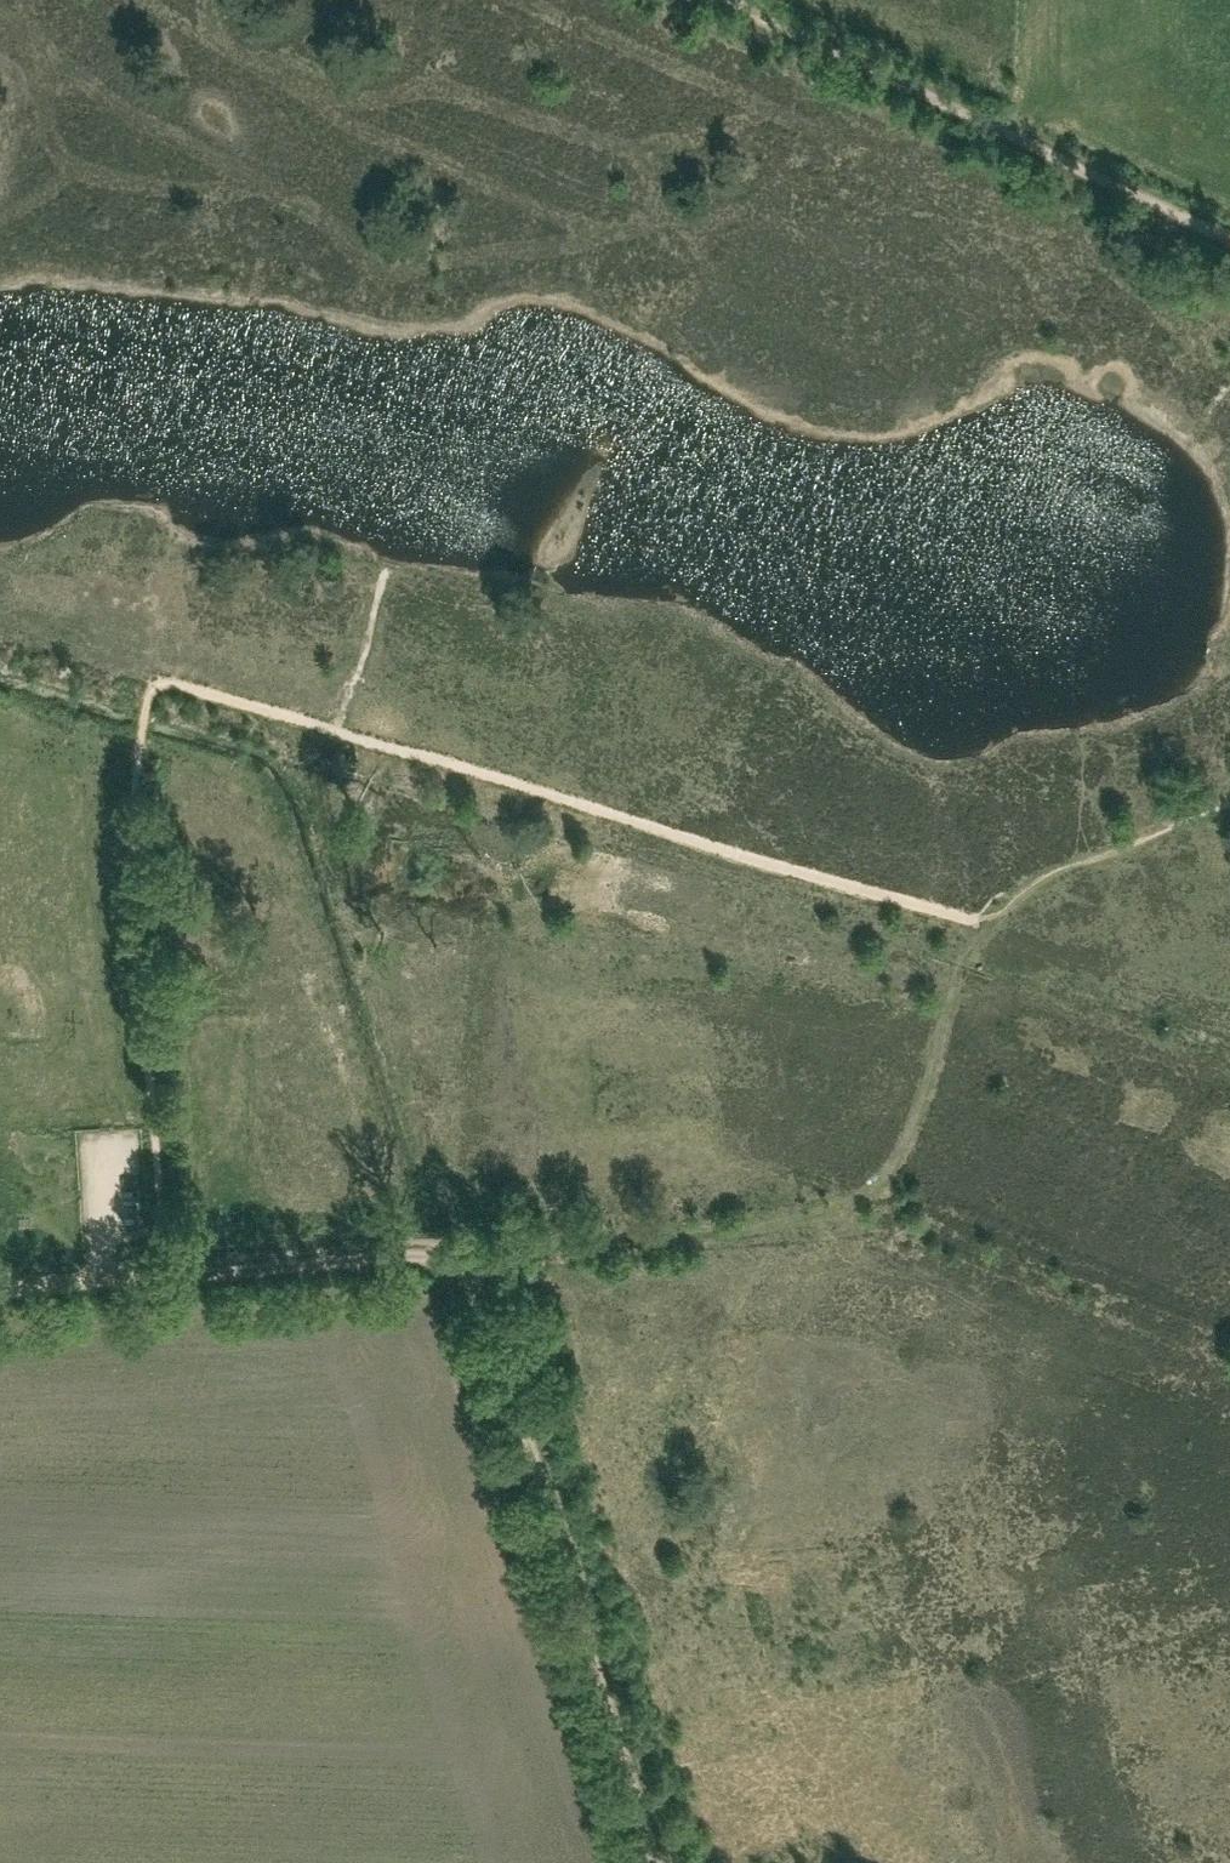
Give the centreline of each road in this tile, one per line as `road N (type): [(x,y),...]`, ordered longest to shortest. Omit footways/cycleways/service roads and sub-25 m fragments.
road 1 (track): [(660,1862),(487,1305),(471,1276),(427,1255),(100,1286)]
road 2 (track): [(1229,252),(710,0)]

